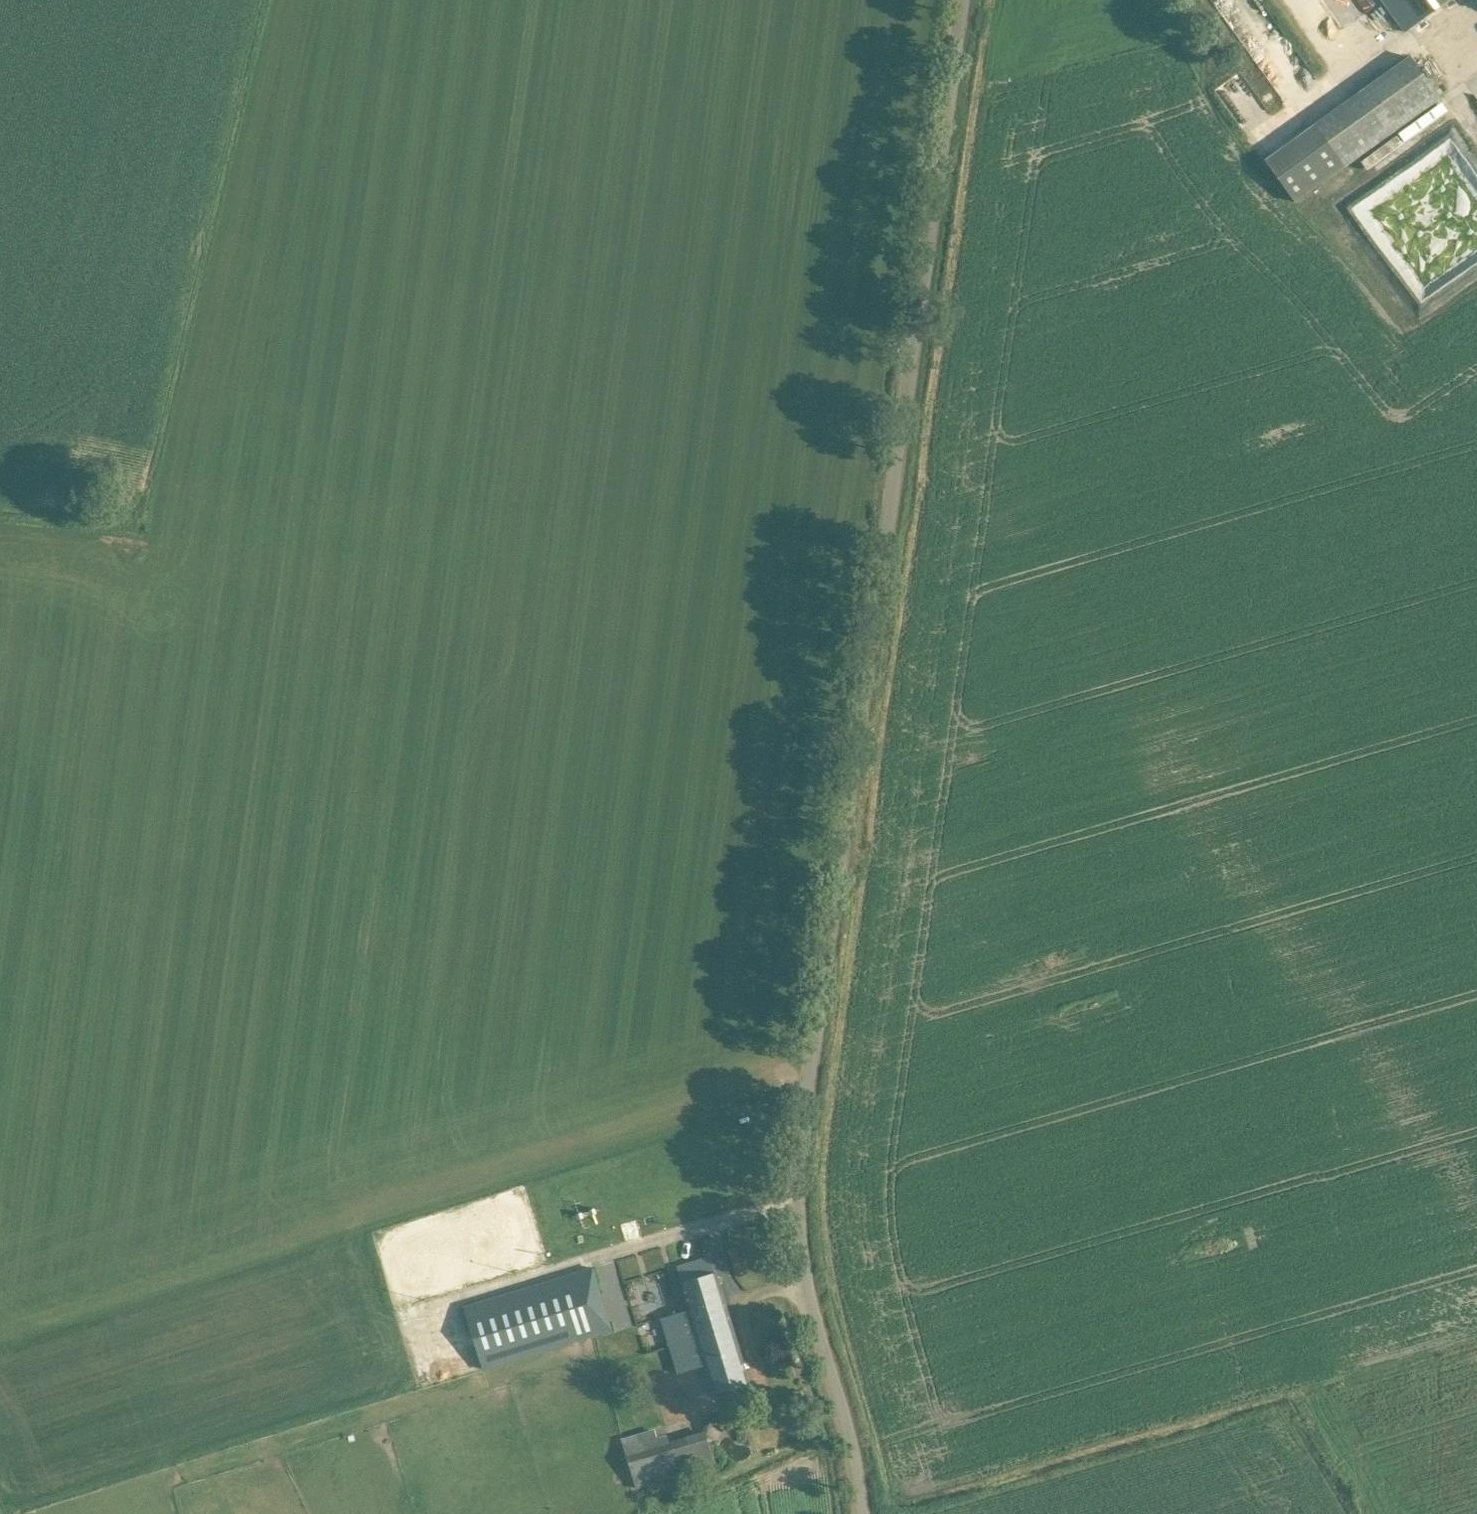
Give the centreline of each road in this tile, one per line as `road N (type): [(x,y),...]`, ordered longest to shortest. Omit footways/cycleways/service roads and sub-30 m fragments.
road 1 (unclassified): [(859,1513),(800,1258),(808,1116),(967,0)]

